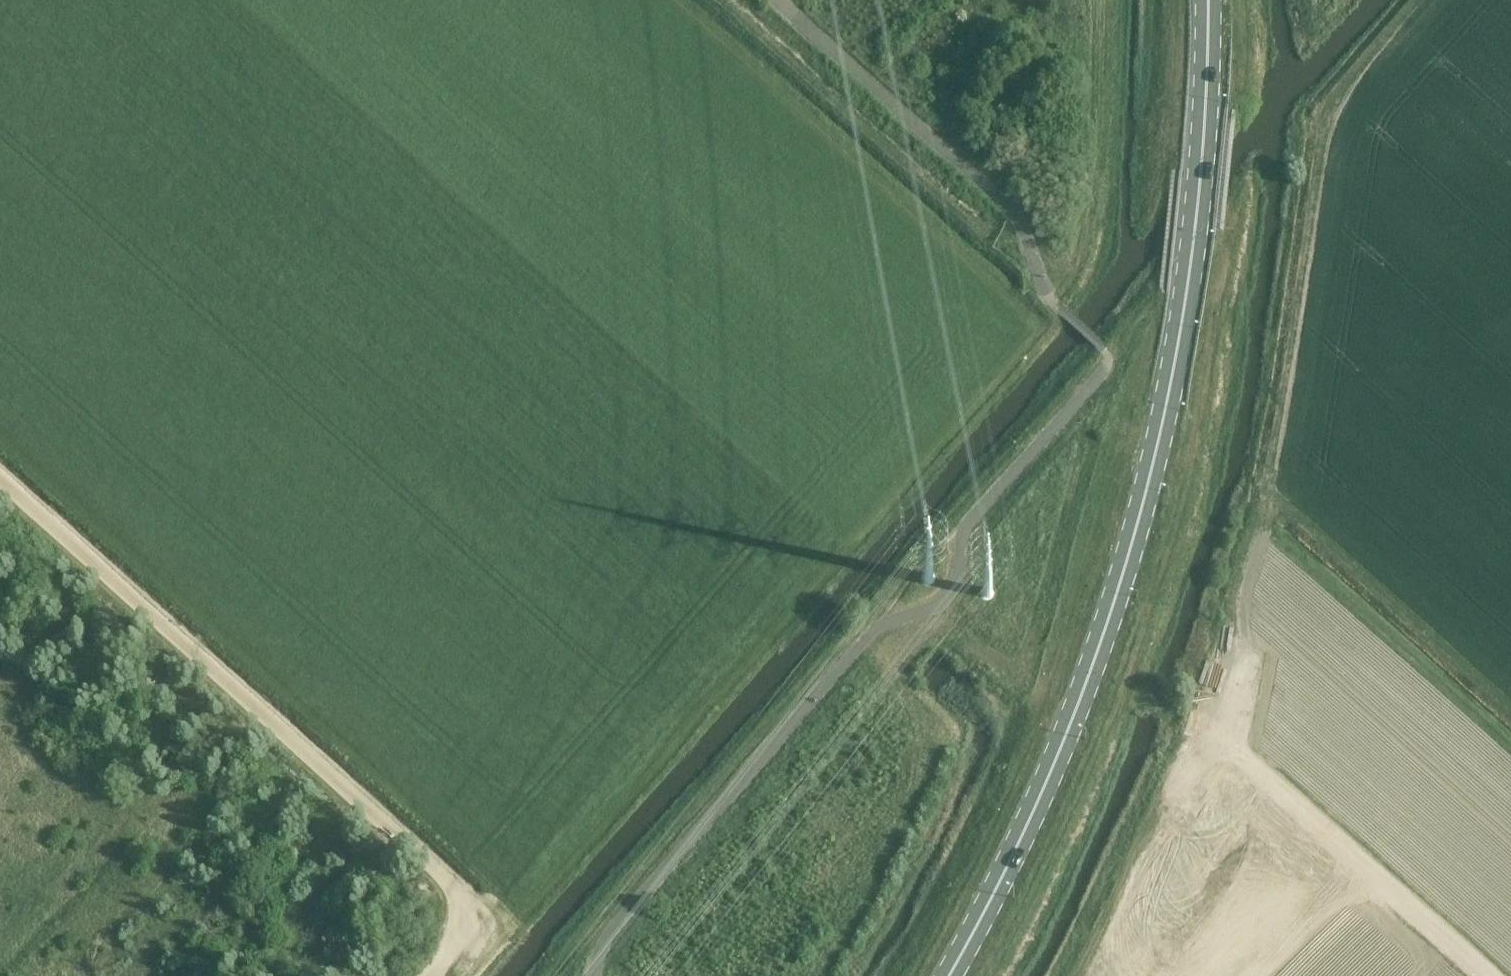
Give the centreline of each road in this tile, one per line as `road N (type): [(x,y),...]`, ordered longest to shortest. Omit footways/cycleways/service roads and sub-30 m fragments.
road 1 (primary): [(948,975),(1045,775),(1158,463),(1197,202),(1206,0)]
road 2 (track): [(452,966),(469,938),(465,912),(442,880),(0,481)]

